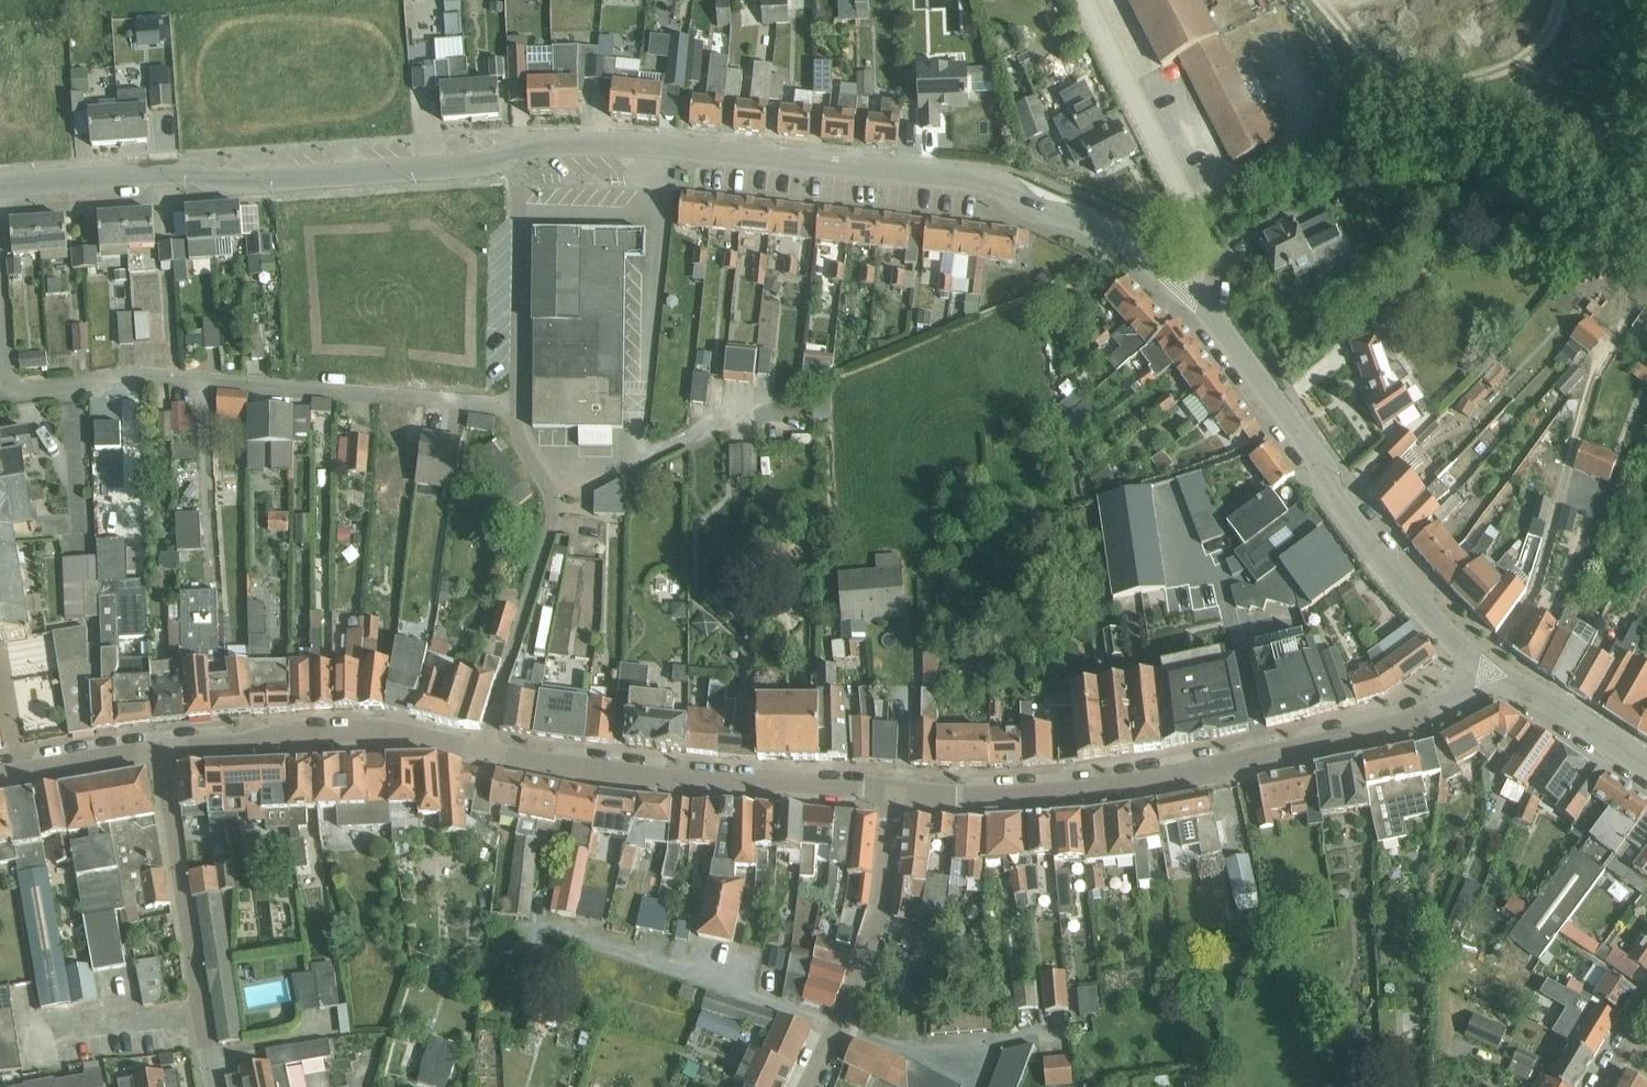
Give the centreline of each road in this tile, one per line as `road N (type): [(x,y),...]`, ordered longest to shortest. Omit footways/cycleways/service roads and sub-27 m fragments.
road 1 (secondary): [(1187,292),(1096,227),(1035,211),(1000,187),(611,146),(551,147),(517,157)]
road 2 (residential): [(894,794),(1028,795),(1184,775),(1431,713),(1486,673)]
road 3 (residential): [(518,404),(135,380),(15,396),(0,375)]
road 4 (secondary): [(517,157),(475,167),(227,181),(185,171),(0,183)]
road 5 (secondary): [(1486,673),(1377,553),(1293,425),(1187,292)]
road 6 (residential): [(894,794),(597,772),(482,752)]
road 7 (track): [(1486,673),(1534,588),(1602,359),(1632,314)]
road 8 (residential): [(518,404),(518,445),(551,492),(554,514),(482,752)]
road 9 (residential): [(155,754),(210,1086)]
road 10 (residential): [(155,754),(294,732),(381,729),(482,752)]
road 11 (unclassified): [(1187,292),(1207,254),(1195,217),(1087,0)]
road 12 (residential): [(517,157),(518,404)]
road 13 (residential): [(894,794),(876,914),(840,1027)]
road 14 (secondary): [(1646,776),(1486,673)]
road 15 (residential): [(0,778),(155,754)]

